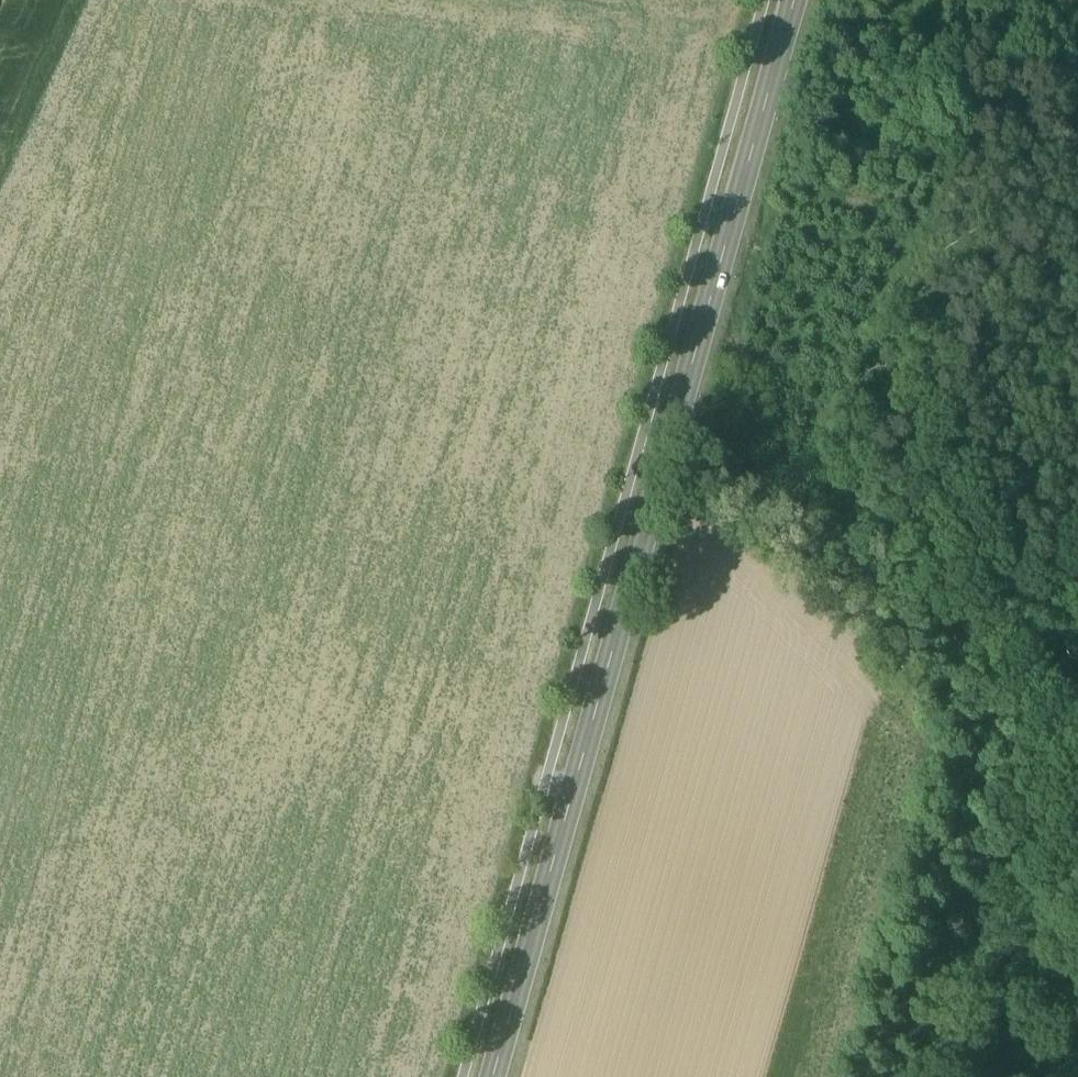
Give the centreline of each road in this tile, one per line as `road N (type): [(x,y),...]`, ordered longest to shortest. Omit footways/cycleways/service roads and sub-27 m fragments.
road 1 (secondary): [(495,1076),(795,0)]
road 2 (track): [(75,0),(0,163)]

